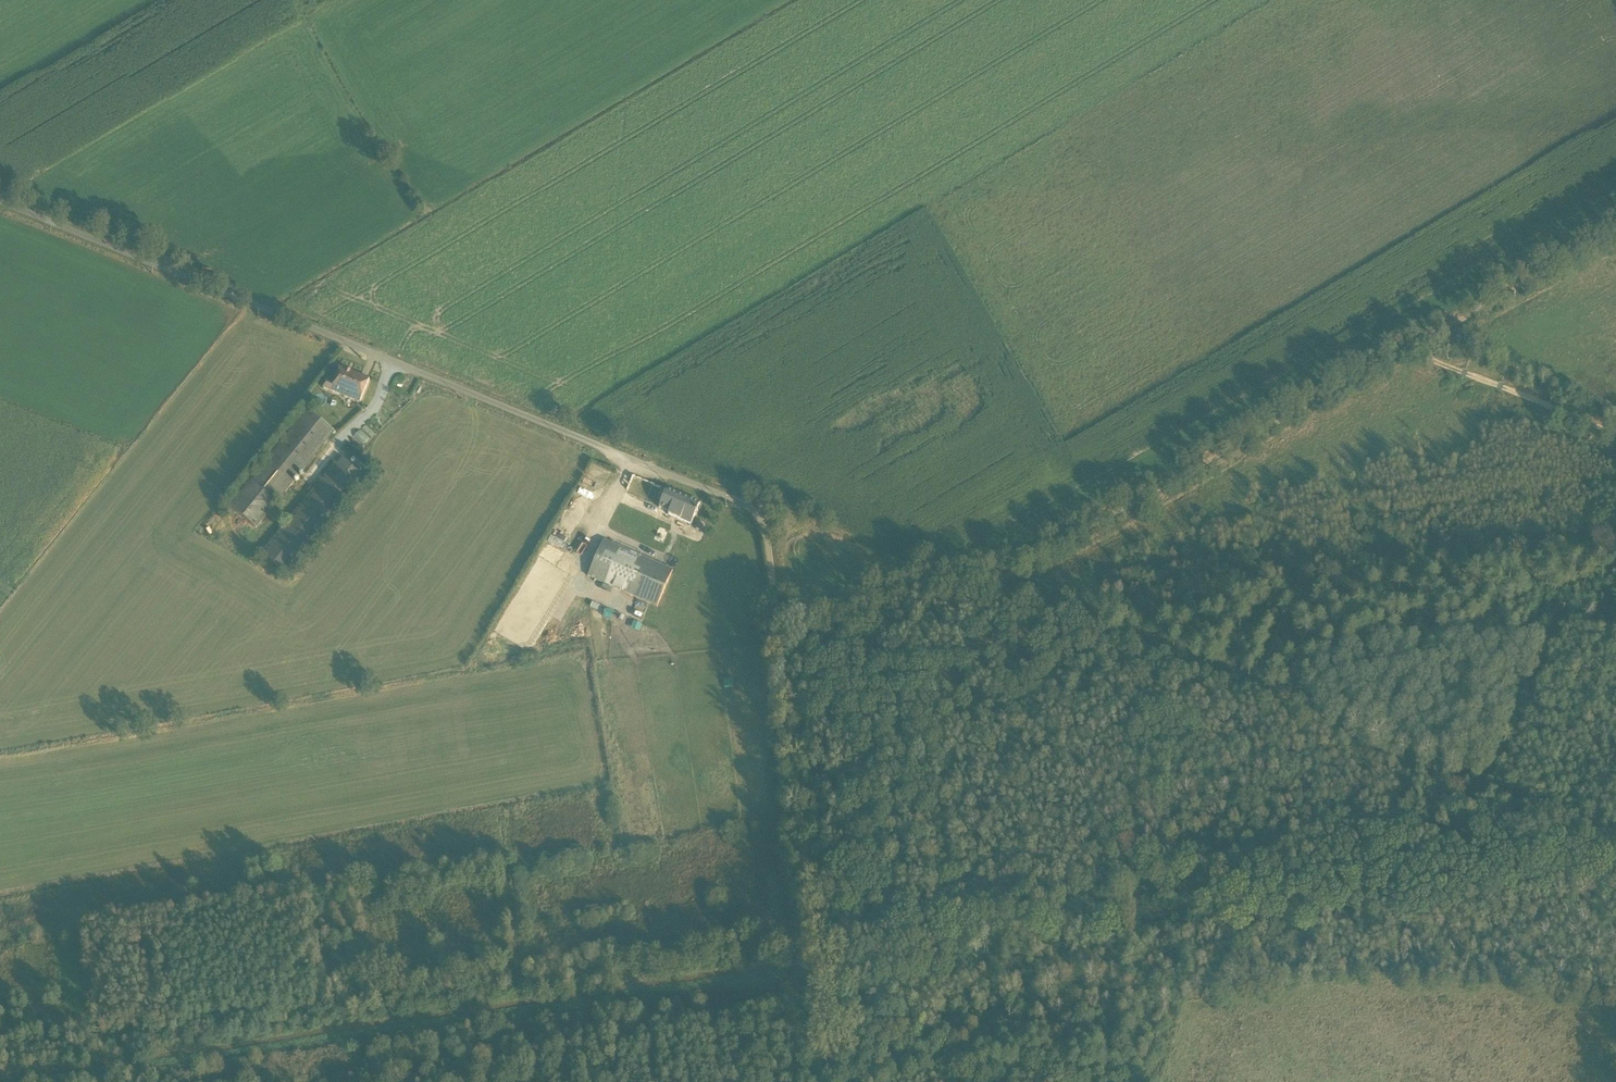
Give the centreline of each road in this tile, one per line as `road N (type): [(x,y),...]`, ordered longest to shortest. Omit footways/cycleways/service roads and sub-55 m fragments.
road 1 (unclassified): [(0,202),(737,503),(764,528),(777,622)]
road 2 (track): [(1406,347),(998,579),(777,622)]
road 3 (track): [(818,951),(777,622)]
road 4 (track): [(1615,230),(1406,347)]
road 5 (track): [(1406,347),(1615,434)]
road 6 (track): [(831,1052),(1038,1081)]
road 7 (track): [(835,1081),(818,951)]

